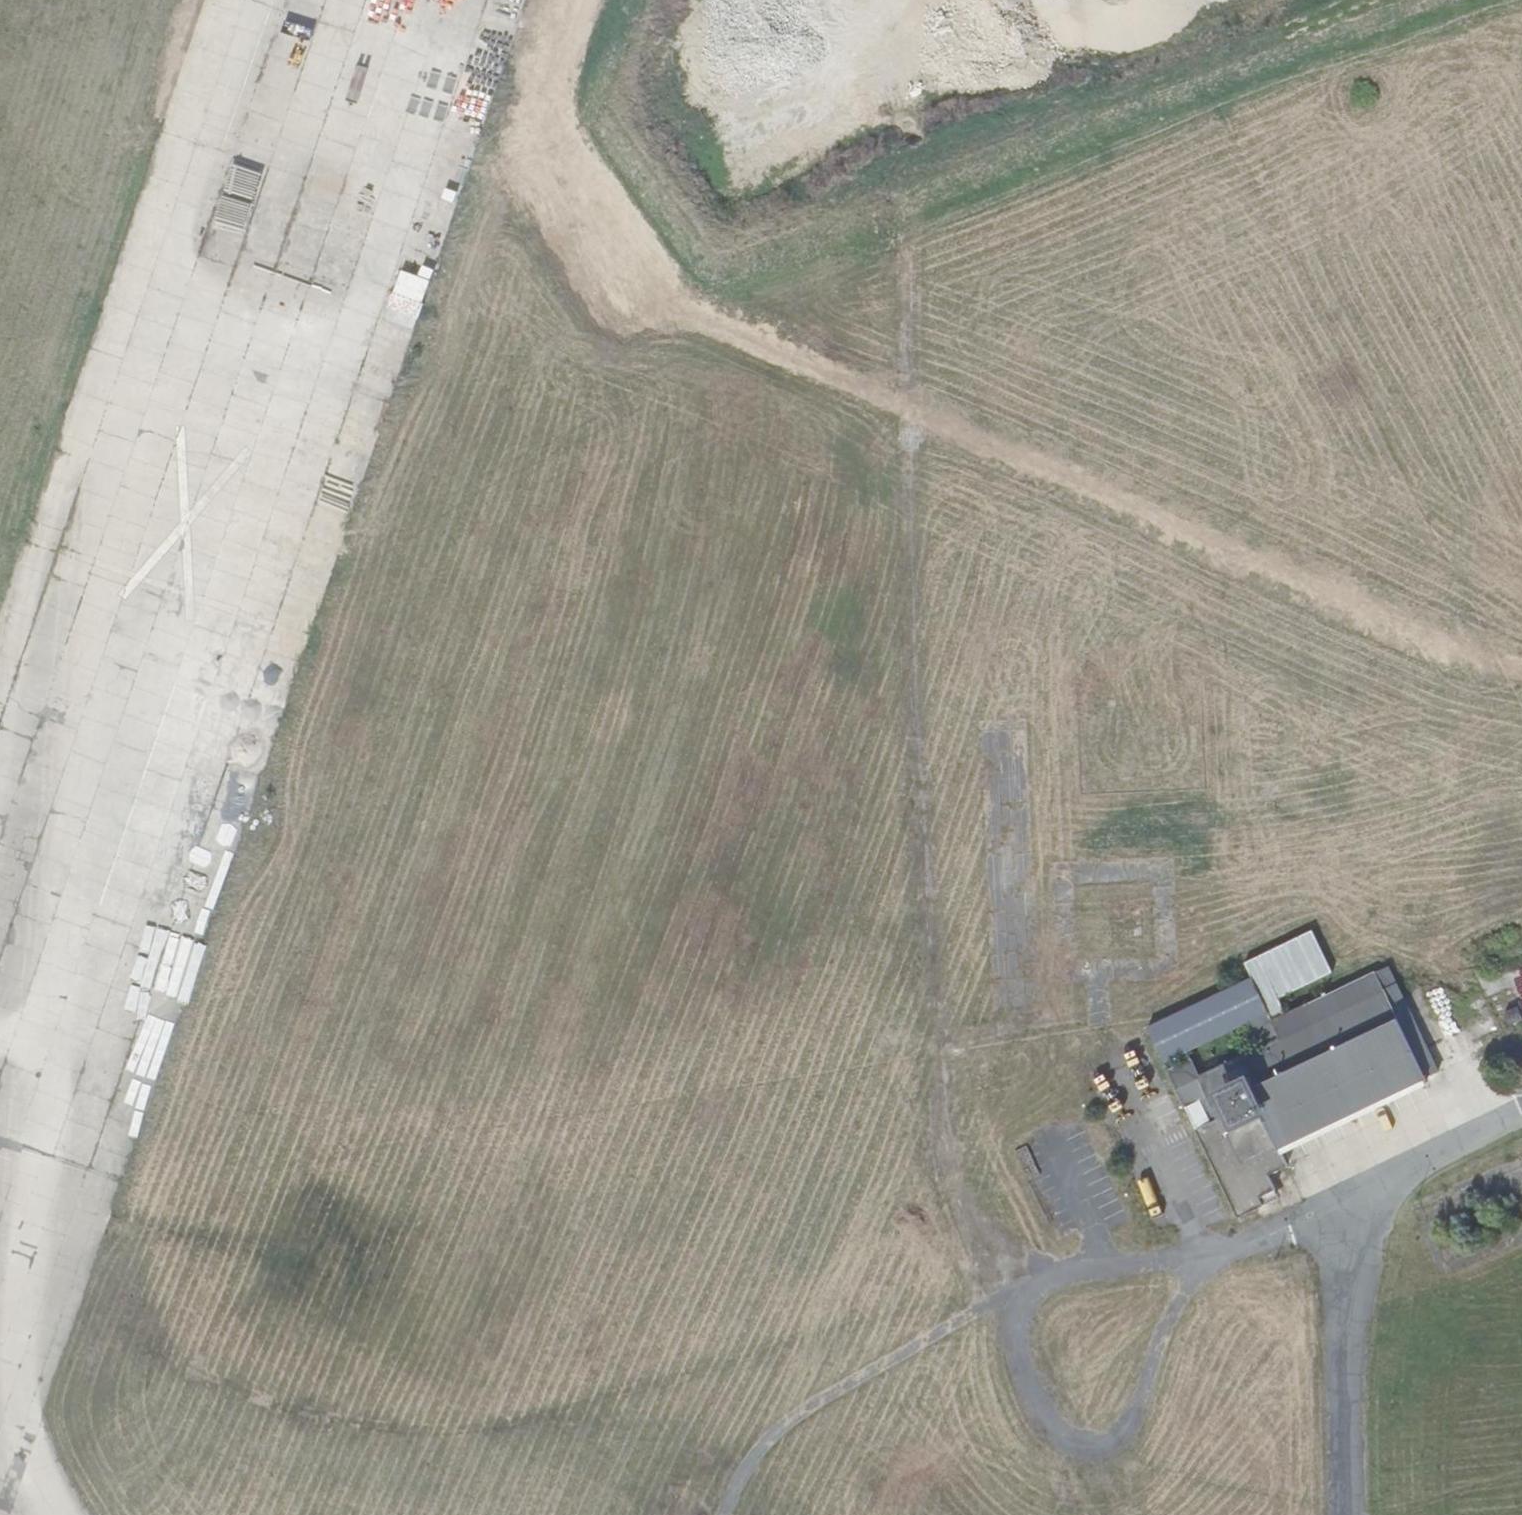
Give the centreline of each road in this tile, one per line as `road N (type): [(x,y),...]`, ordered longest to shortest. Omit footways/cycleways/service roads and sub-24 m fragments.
road 1 (track): [(1026,1306),(994,1306),(960,1322),(773,1433),(724,1514)]
road 2 (track): [(1344,1201),(1350,1514)]

